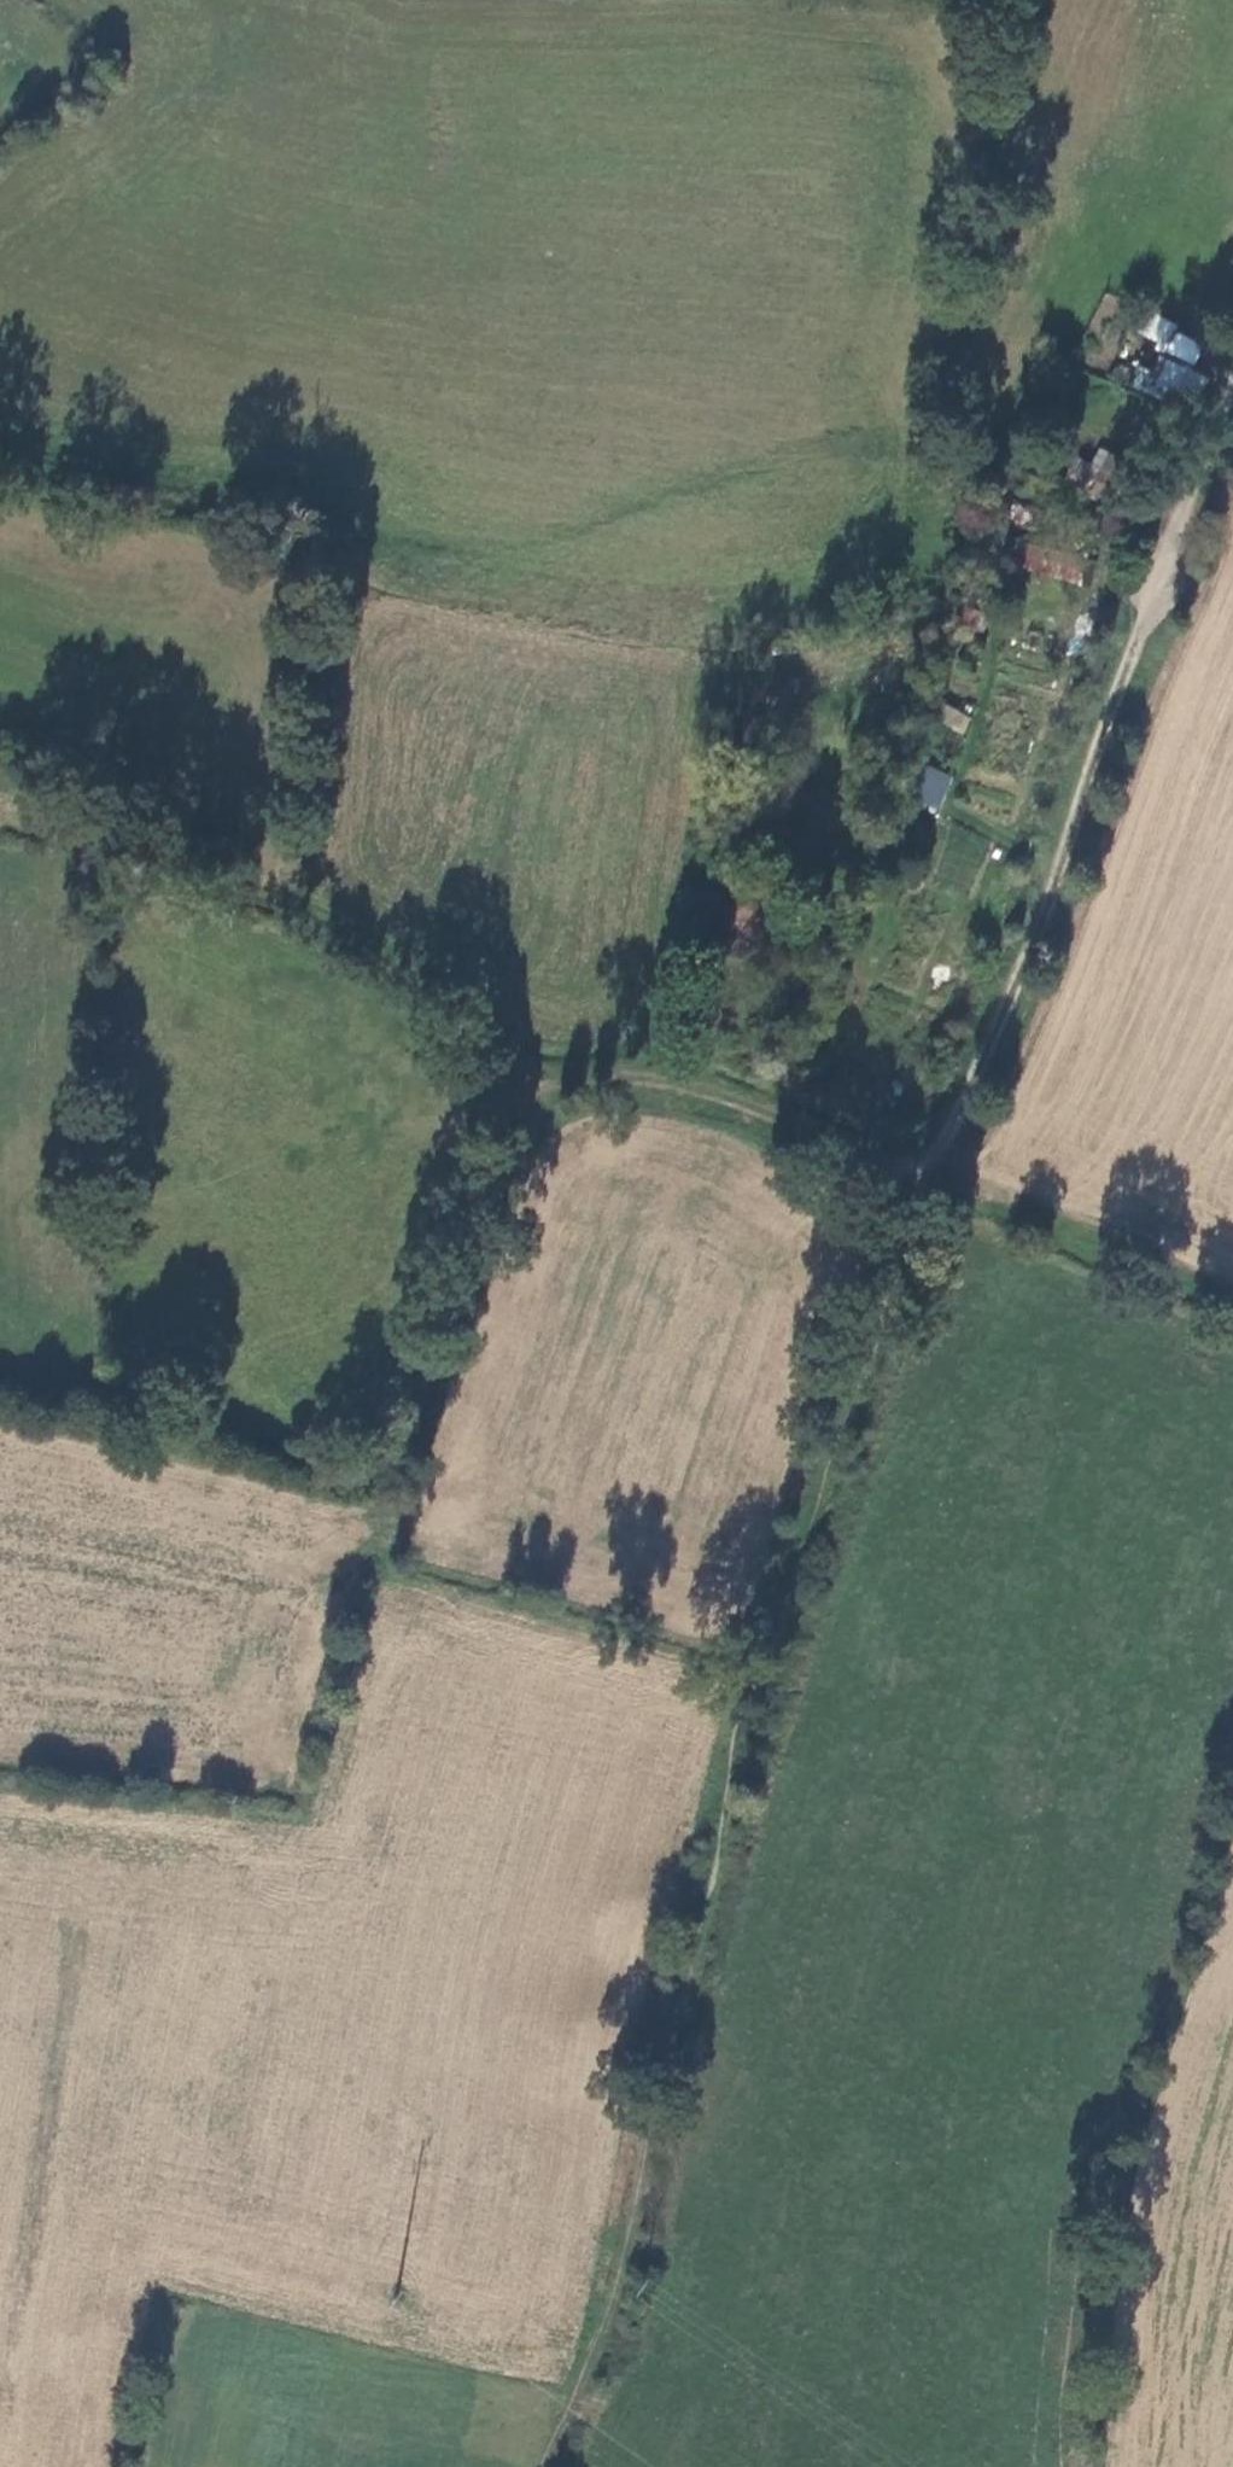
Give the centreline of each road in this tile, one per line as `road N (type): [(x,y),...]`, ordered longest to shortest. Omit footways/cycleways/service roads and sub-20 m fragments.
road 1 (track): [(932,1185),(821,1501),(716,1857),(634,2232),(553,2466)]
road 2 (track): [(932,1185),(1016,994),(1108,719),(1232,415)]
road 3 (track): [(531,1079),(686,1080),(932,1185)]

